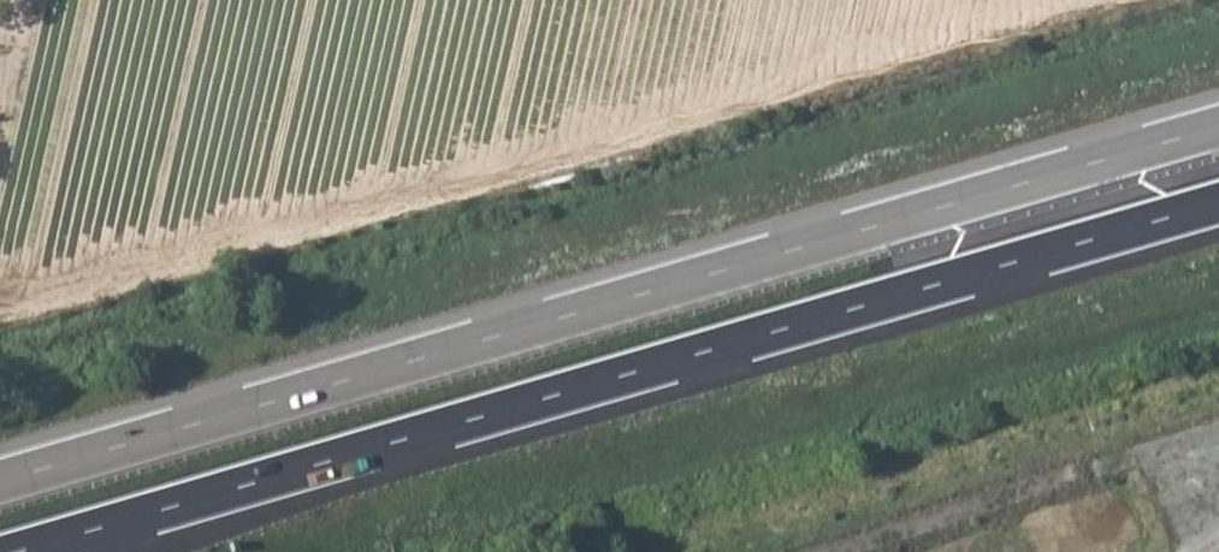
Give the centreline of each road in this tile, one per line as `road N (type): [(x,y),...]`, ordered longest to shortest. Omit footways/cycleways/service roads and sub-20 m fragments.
road 1 (motorway): [(1218,128),(0,482)]
road 2 (motorway): [(19,551),(1218,204)]

